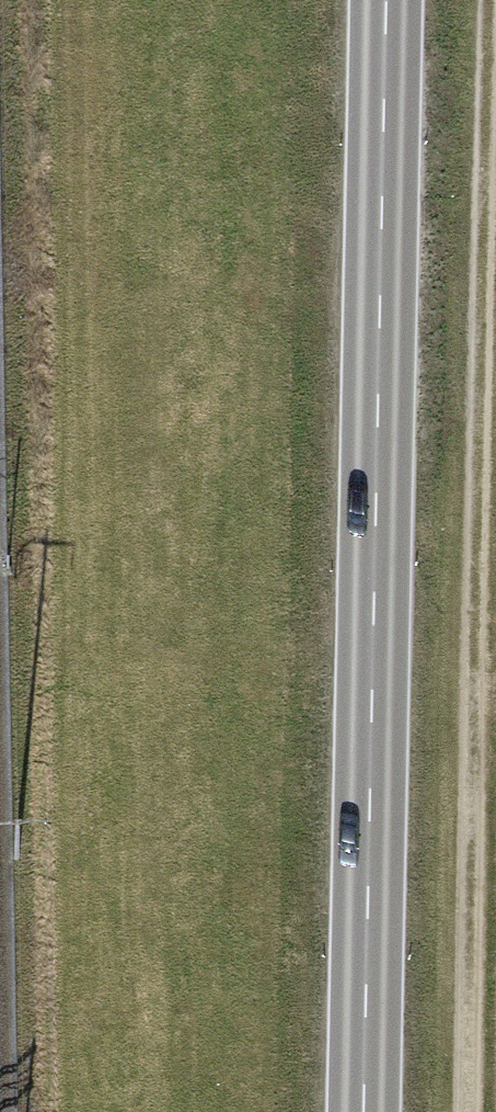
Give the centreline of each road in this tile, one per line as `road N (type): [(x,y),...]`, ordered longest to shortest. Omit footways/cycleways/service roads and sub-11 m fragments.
road 1 (track): [(491,0),(462,1111)]
road 2 (primary): [(367,1111),(389,0)]

